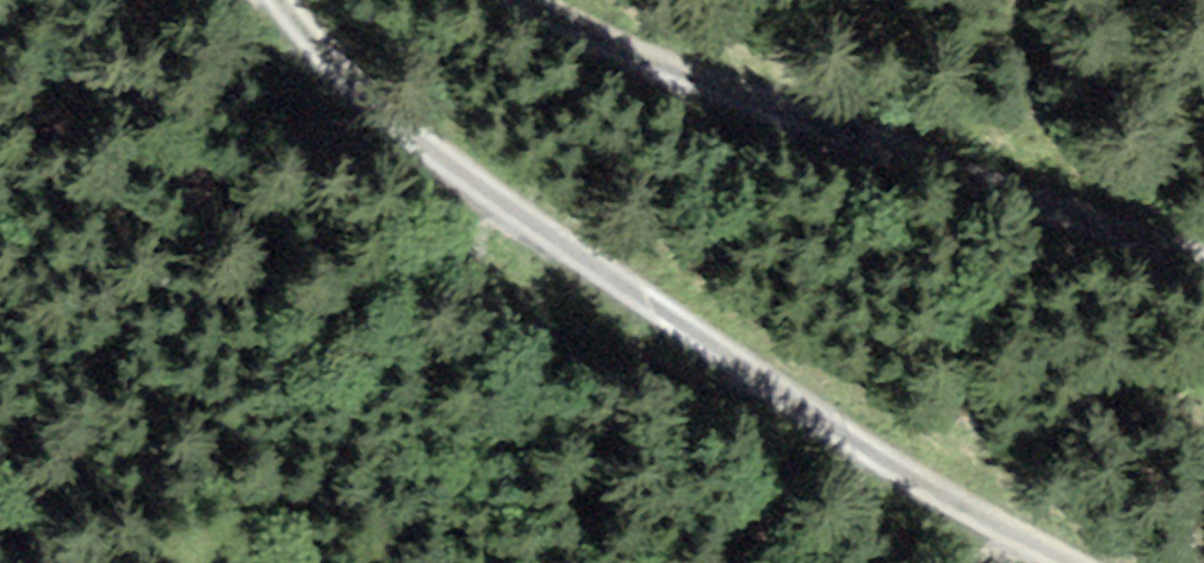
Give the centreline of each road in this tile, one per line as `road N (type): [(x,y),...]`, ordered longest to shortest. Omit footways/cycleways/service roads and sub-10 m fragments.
road 1 (track): [(271,0),(344,89),(860,448),(1054,562)]
road 2 (track): [(1203,264),(742,103),(528,0)]

